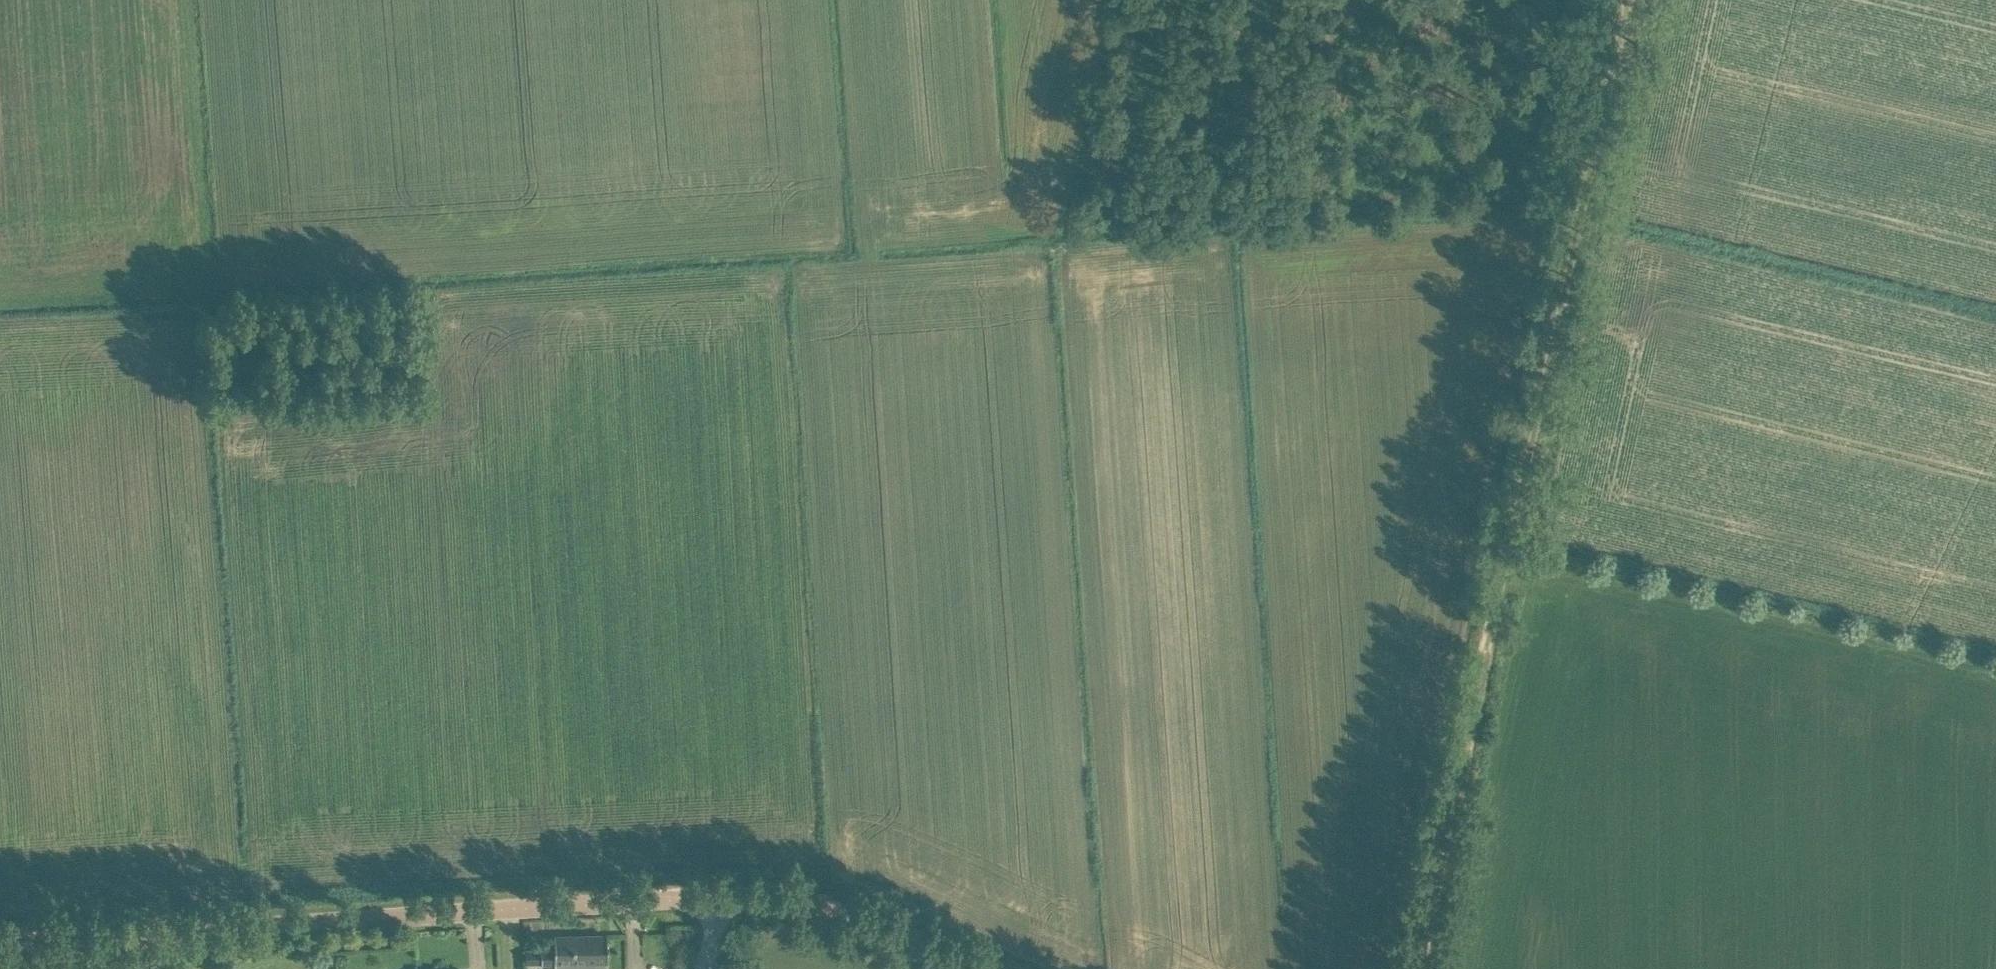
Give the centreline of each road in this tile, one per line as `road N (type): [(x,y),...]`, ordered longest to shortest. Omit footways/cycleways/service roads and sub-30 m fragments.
road 1 (unclassified): [(985,968),(870,917),(801,898),(736,894),(0,939)]
road 2 (track): [(1624,0),(1425,968)]

